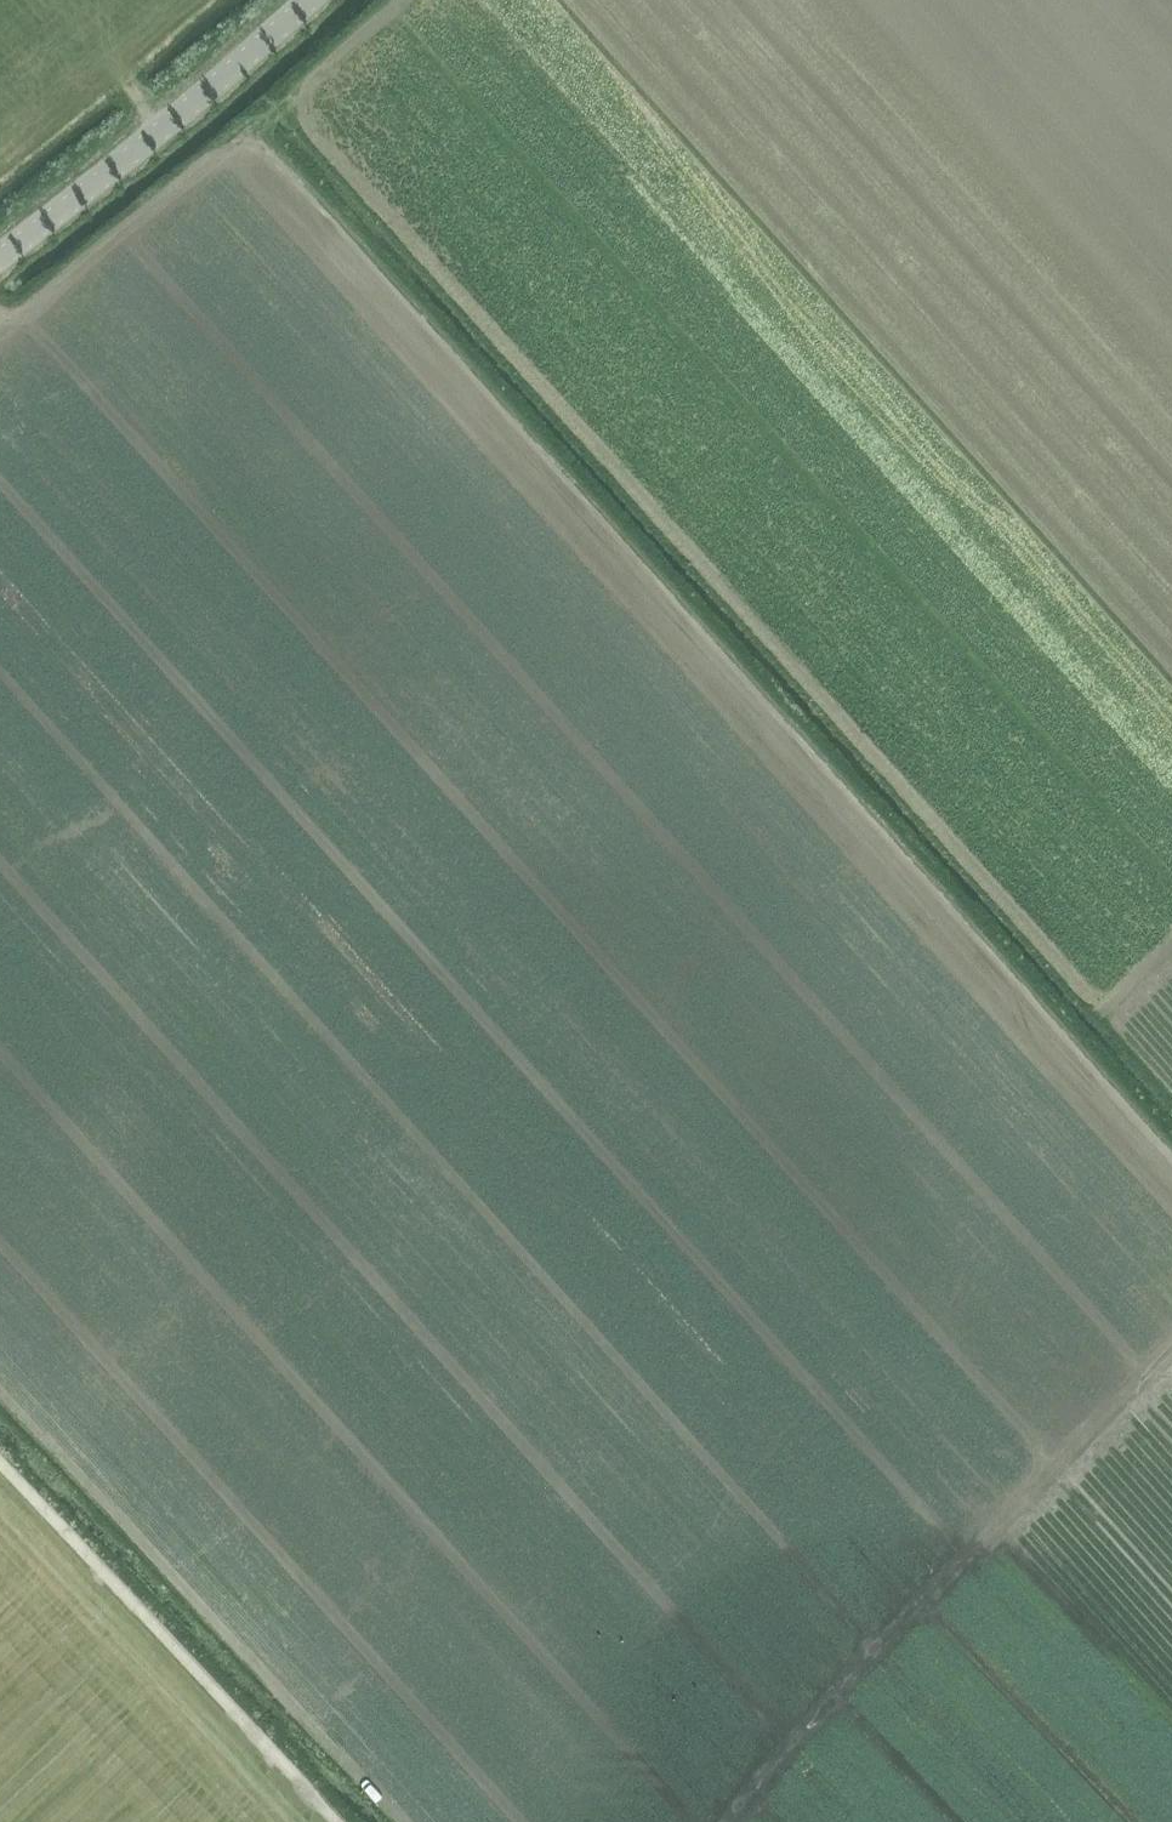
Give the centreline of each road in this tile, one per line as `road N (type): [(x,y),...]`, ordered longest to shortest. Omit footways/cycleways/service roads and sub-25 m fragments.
road 1 (tertiary): [(0,258),(306,0)]

